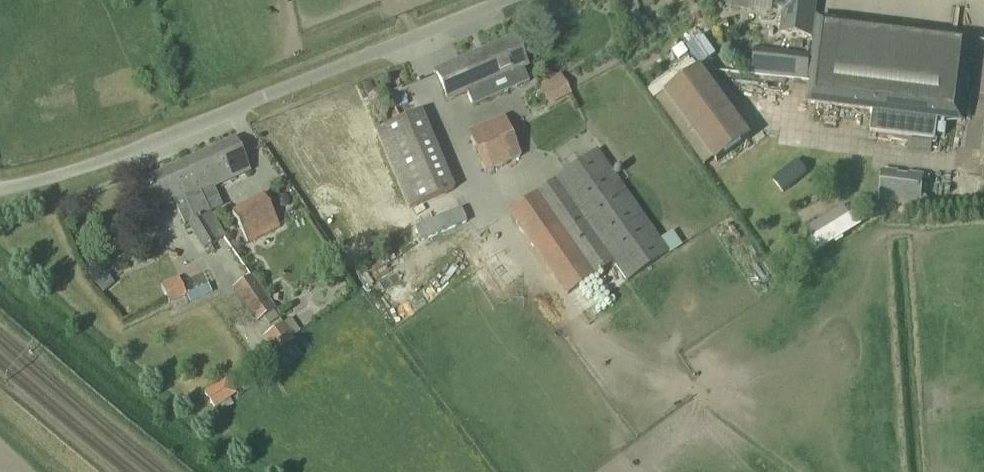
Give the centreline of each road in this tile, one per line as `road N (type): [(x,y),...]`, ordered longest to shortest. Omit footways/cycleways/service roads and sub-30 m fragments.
road 1 (unclassified): [(0,187),(46,179),(510,0)]

